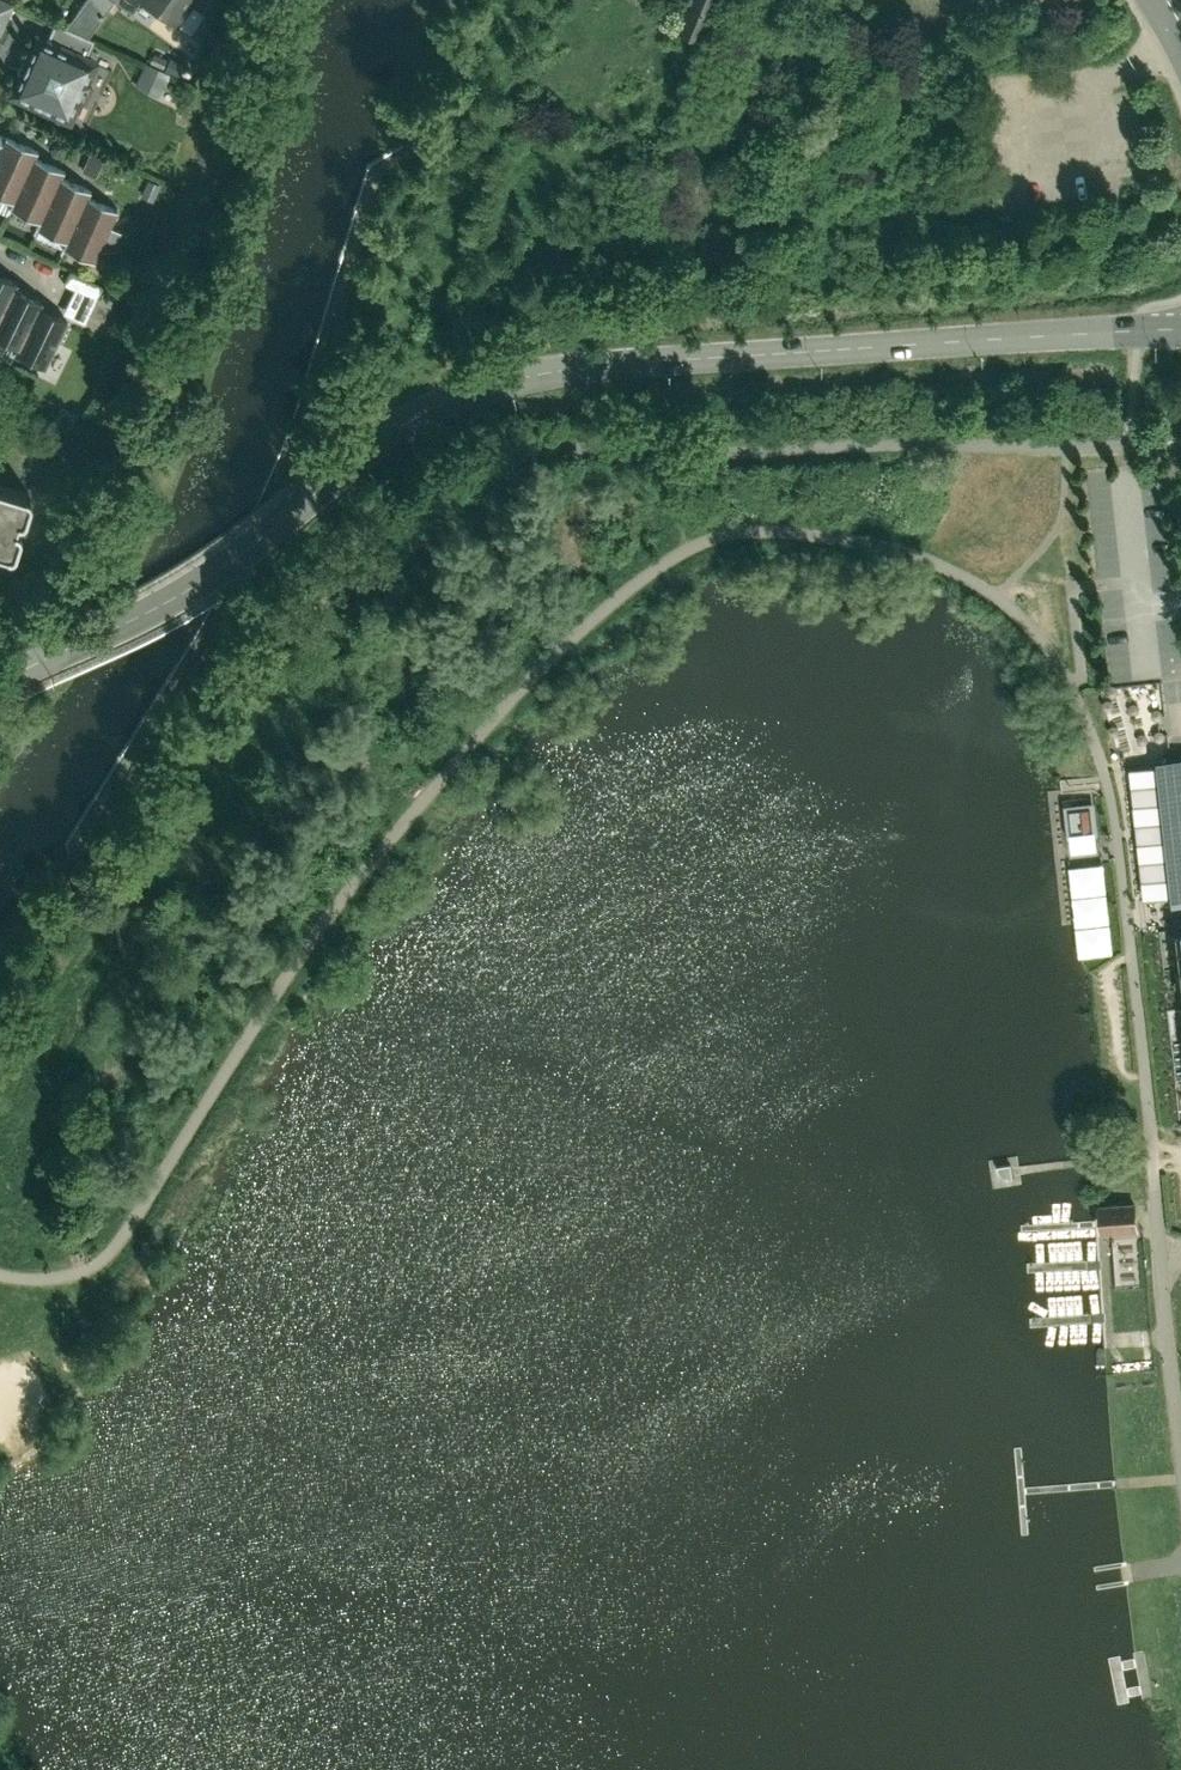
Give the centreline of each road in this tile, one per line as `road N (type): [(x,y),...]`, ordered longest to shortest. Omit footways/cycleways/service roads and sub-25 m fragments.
road 1 (tertiary): [(0,682),(158,603),(399,429),(490,388),(657,359),(1180,328)]

